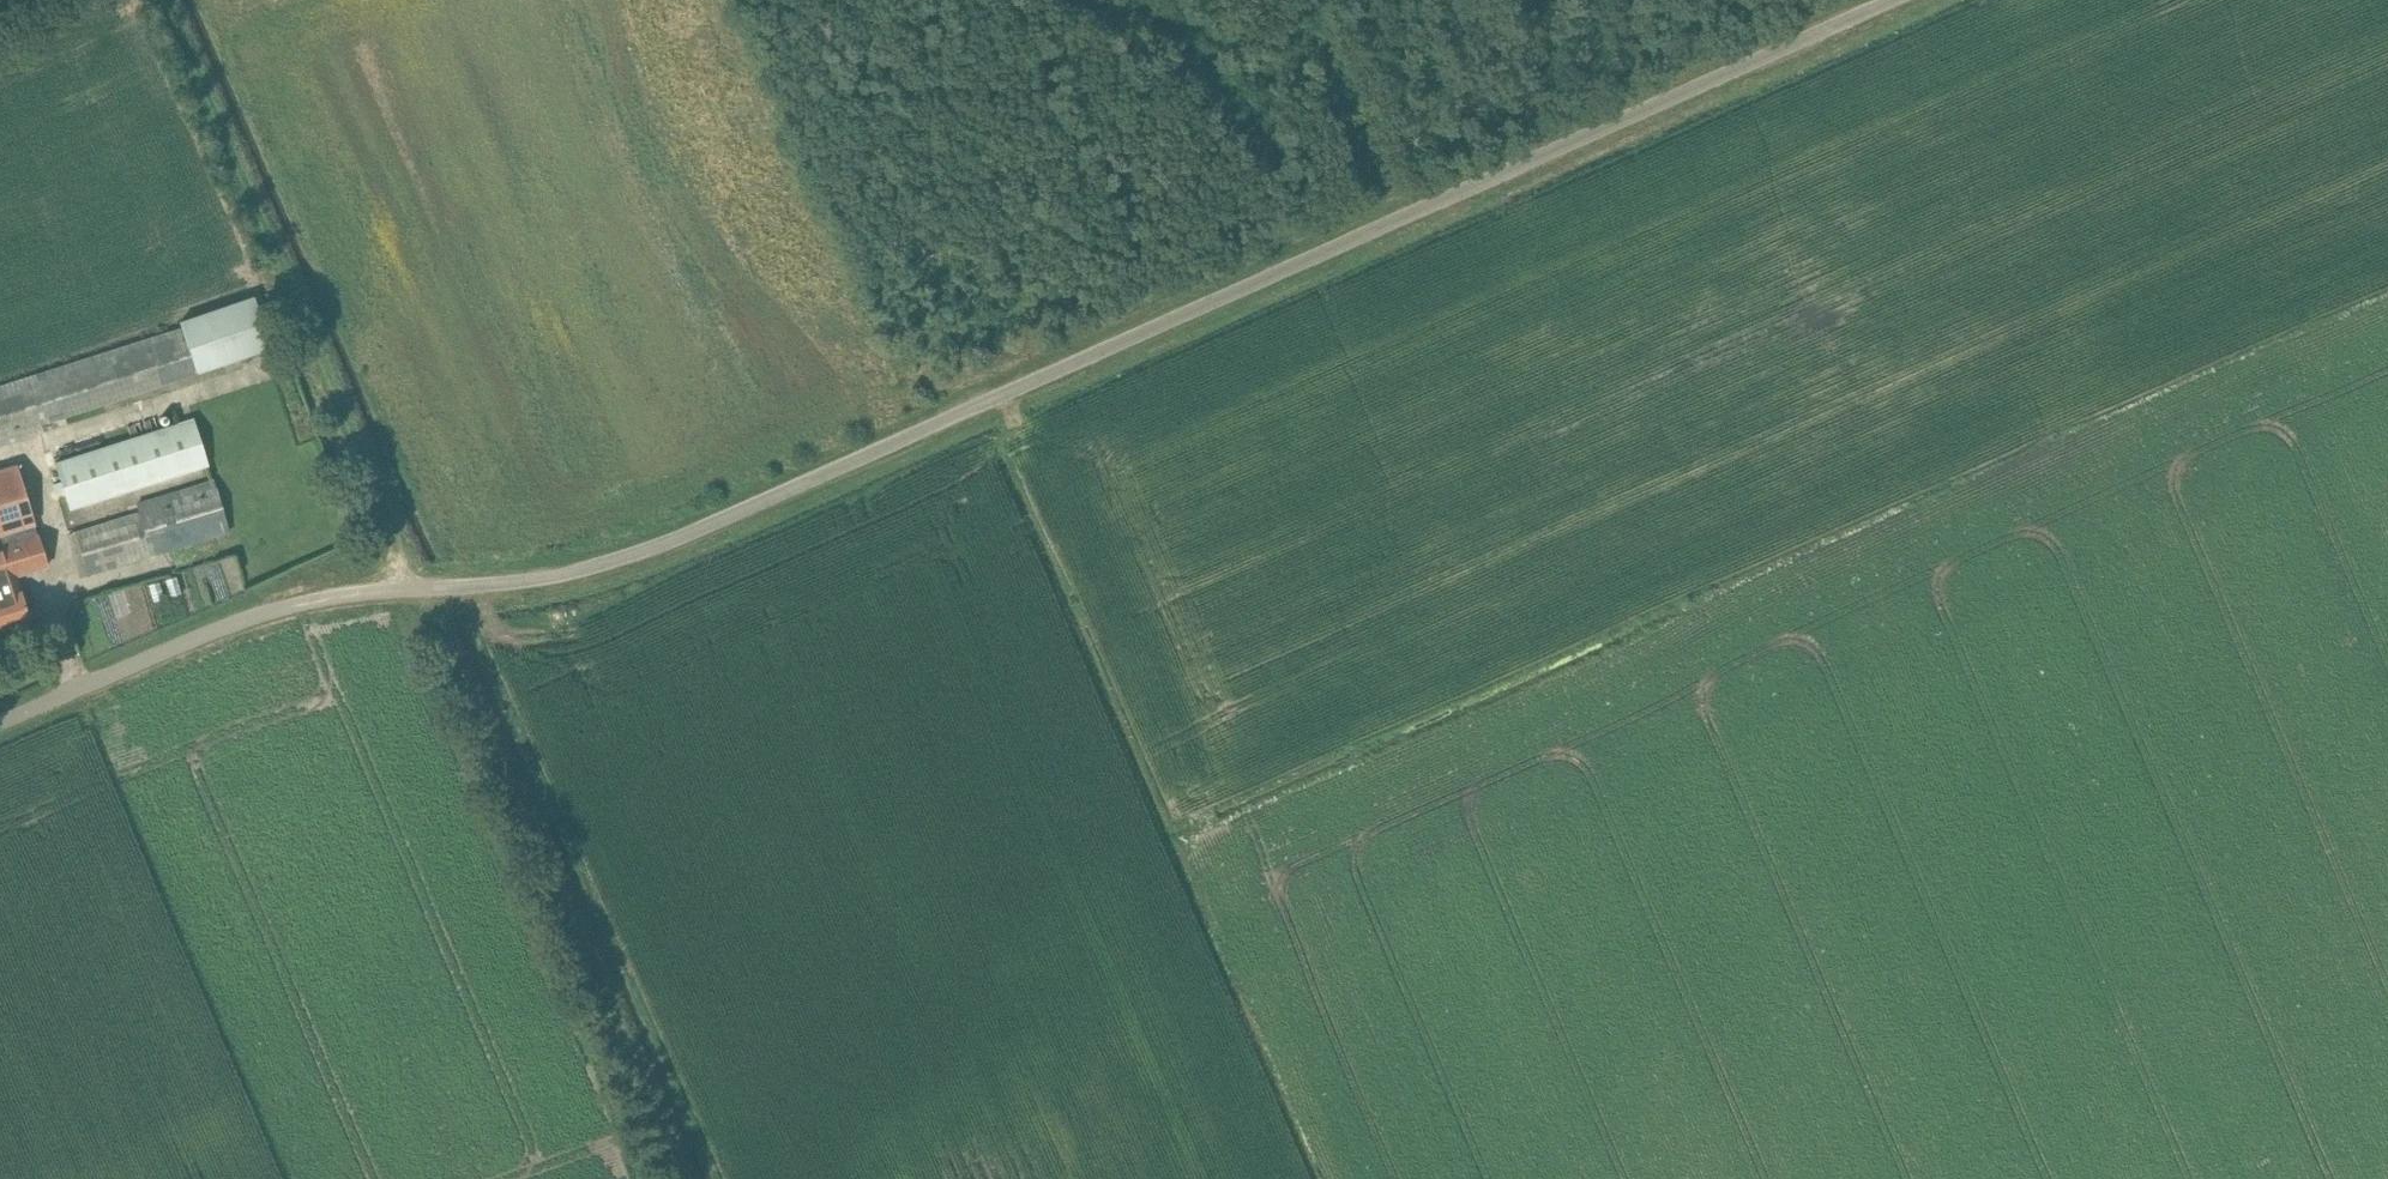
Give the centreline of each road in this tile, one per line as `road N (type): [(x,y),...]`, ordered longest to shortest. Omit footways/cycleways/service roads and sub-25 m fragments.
road 1 (unclassified): [(0,723),(281,607),(573,572),(669,543),(1890,0)]

